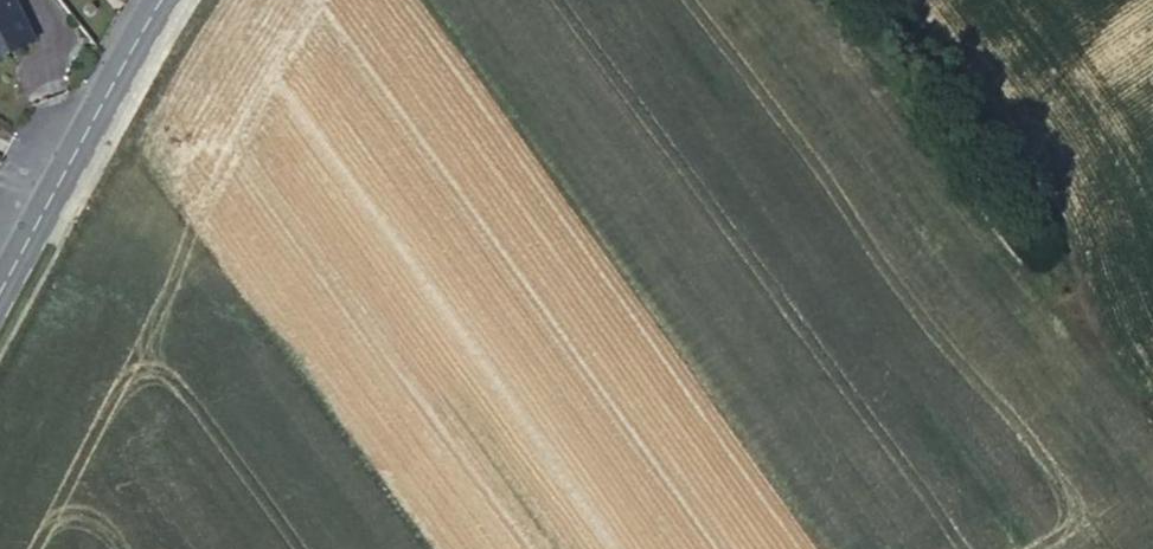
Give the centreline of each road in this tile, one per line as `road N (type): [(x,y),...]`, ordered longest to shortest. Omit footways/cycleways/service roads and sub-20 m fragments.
road 1 (tertiary): [(161,0),(0,294)]

